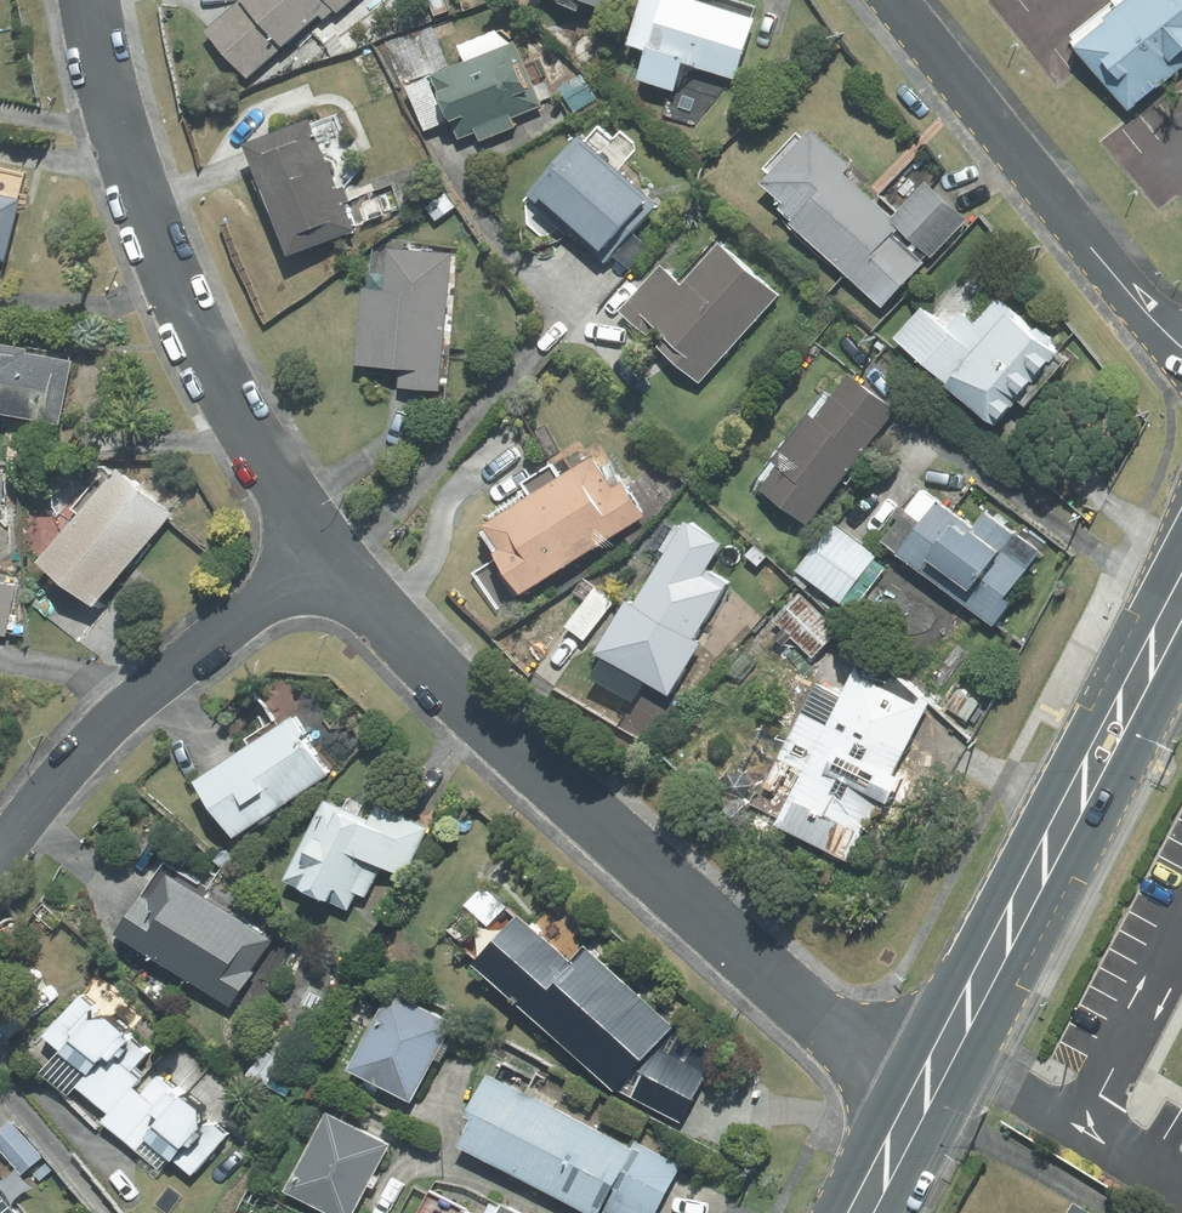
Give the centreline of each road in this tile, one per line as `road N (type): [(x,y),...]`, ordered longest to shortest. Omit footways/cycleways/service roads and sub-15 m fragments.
road 1 (residential): [(327,558),(505,737),(921,1100)]
road 2 (residential): [(92,0),(119,132),(180,297),(253,441),(327,558)]
road 3 (secondary): [(1181,601),(921,1100)]
road 4 (residential): [(895,0),(1137,305),(1181,349)]
road 5 (residential): [(0,858),(50,789),(119,715),(327,558)]
road 6 (secondary): [(921,1100),(863,1212)]

